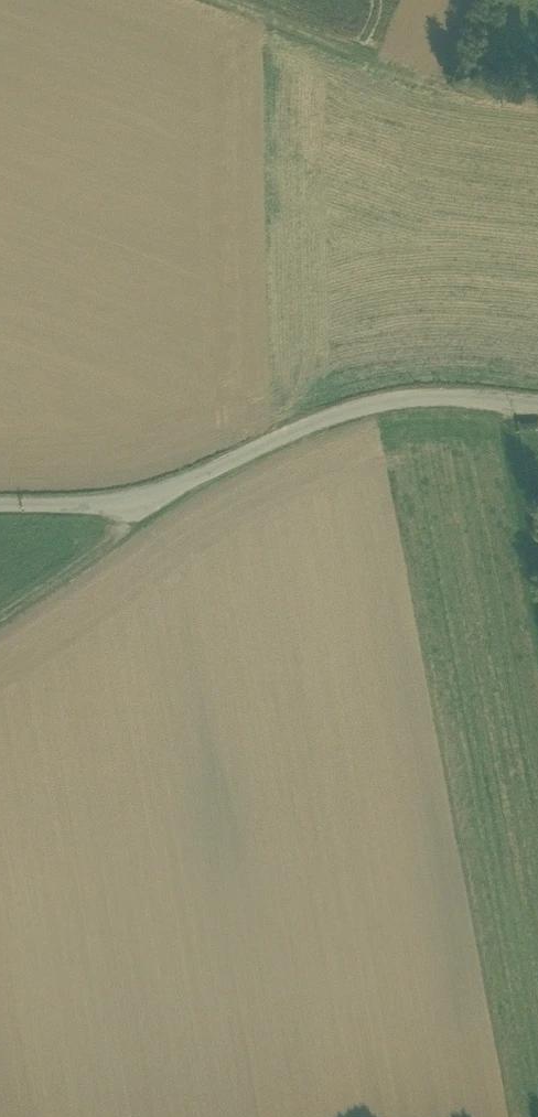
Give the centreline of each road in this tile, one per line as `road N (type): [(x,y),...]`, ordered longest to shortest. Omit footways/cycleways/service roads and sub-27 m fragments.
road 1 (unclassified): [(537,406),(436,393),(330,412),(142,507),(0,503)]
road 2 (track): [(435,87),(197,0)]
road 3 (track): [(142,507),(118,536),(0,615)]

